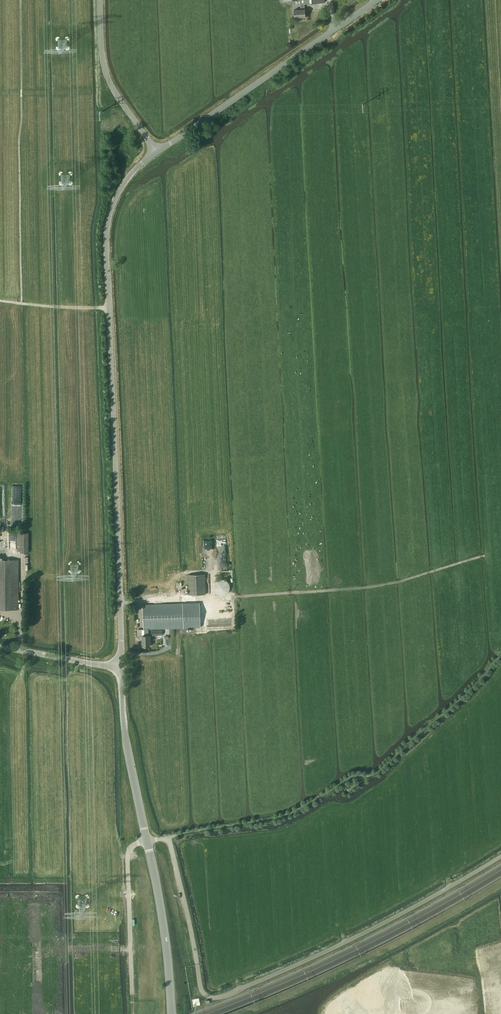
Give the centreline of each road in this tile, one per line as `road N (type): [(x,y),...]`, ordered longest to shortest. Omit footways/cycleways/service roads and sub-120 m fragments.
road 1 (unclassified): [(120,669),(109,224),(119,191),(154,150)]
road 2 (unclassified): [(172,1013),(120,669)]
road 3 (unclassified): [(154,150),(378,0)]
road 4 (unclassified): [(154,150),(108,80),(99,0)]
road 5 (unclassified): [(120,669),(0,648)]

